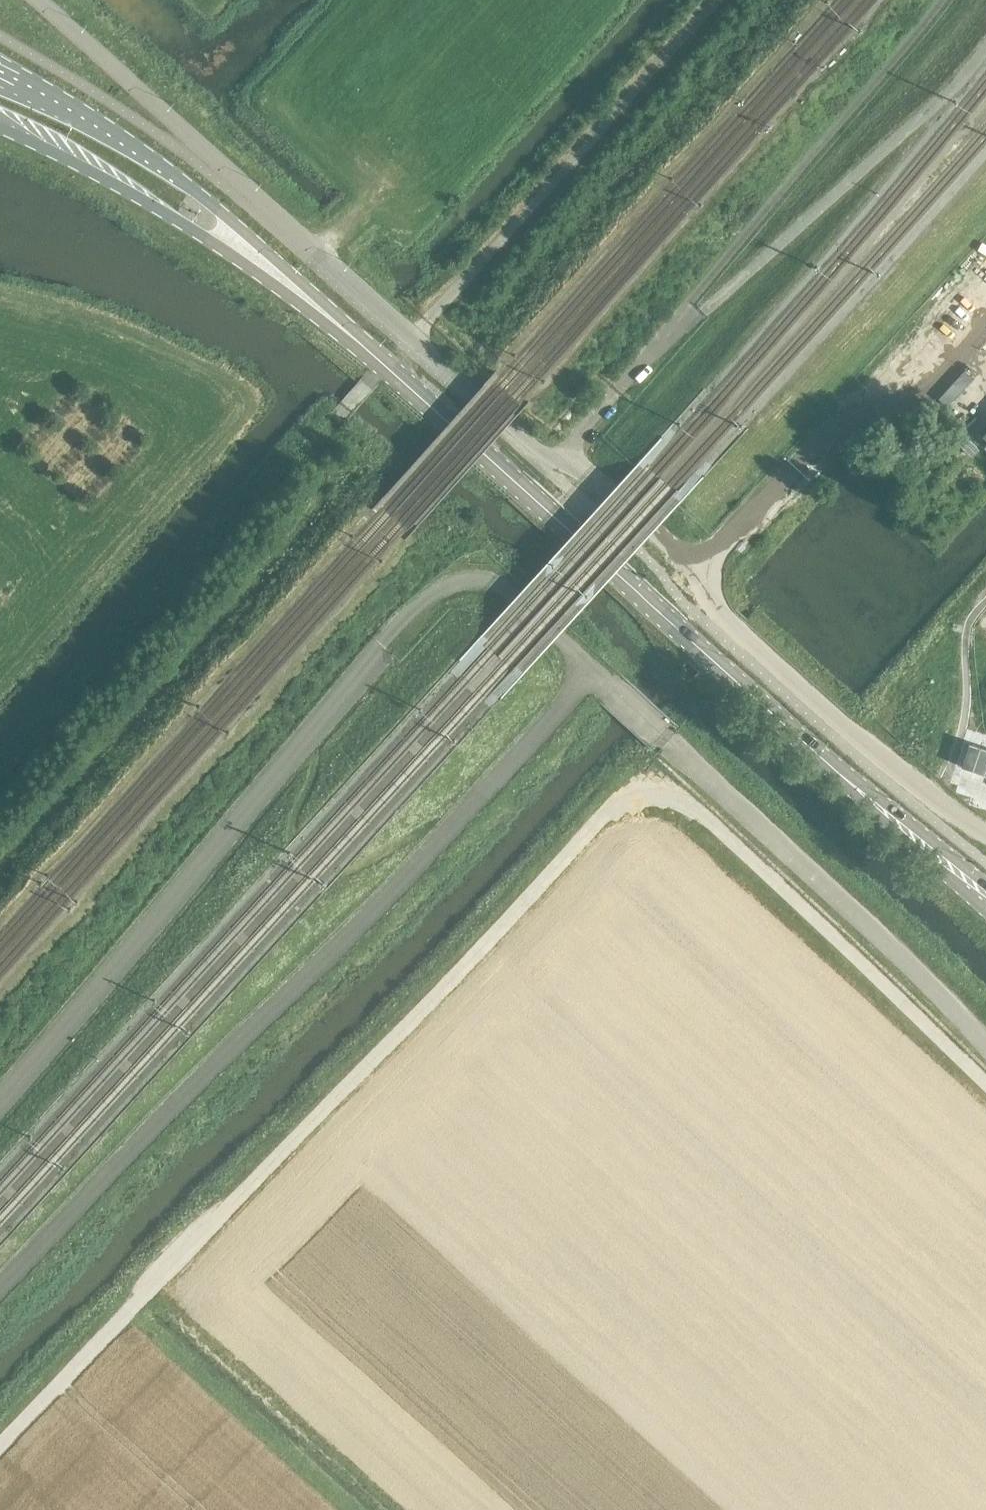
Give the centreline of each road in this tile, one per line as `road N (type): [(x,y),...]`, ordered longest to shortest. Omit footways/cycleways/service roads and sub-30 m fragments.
road 1 (track): [(0,1450),(599,823),(643,795),(662,792),(713,820),(985,1079)]
road 2 (unclassified): [(985,834),(708,606),(700,568),(586,474),(543,455),(37,0)]
road 3 (secondary): [(985,903),(362,345)]
road 4 (track): [(337,419),(322,444),(323,491),(312,510),(0,861)]
road 5 (secondary): [(362,345),(147,153),(0,66)]
road 6 (secondary): [(0,124),(203,235),(362,345)]

